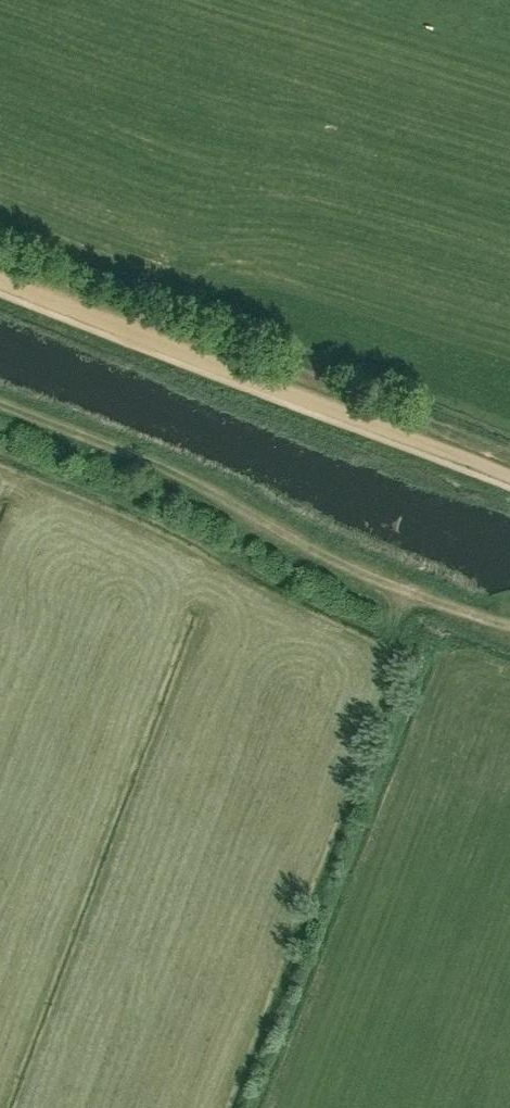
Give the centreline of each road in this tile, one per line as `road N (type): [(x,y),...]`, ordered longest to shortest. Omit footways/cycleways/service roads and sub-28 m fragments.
road 1 (track): [(0,401),(192,480),(293,542),(403,591),(509,626)]
road 2 (track): [(509,477),(0,275)]

